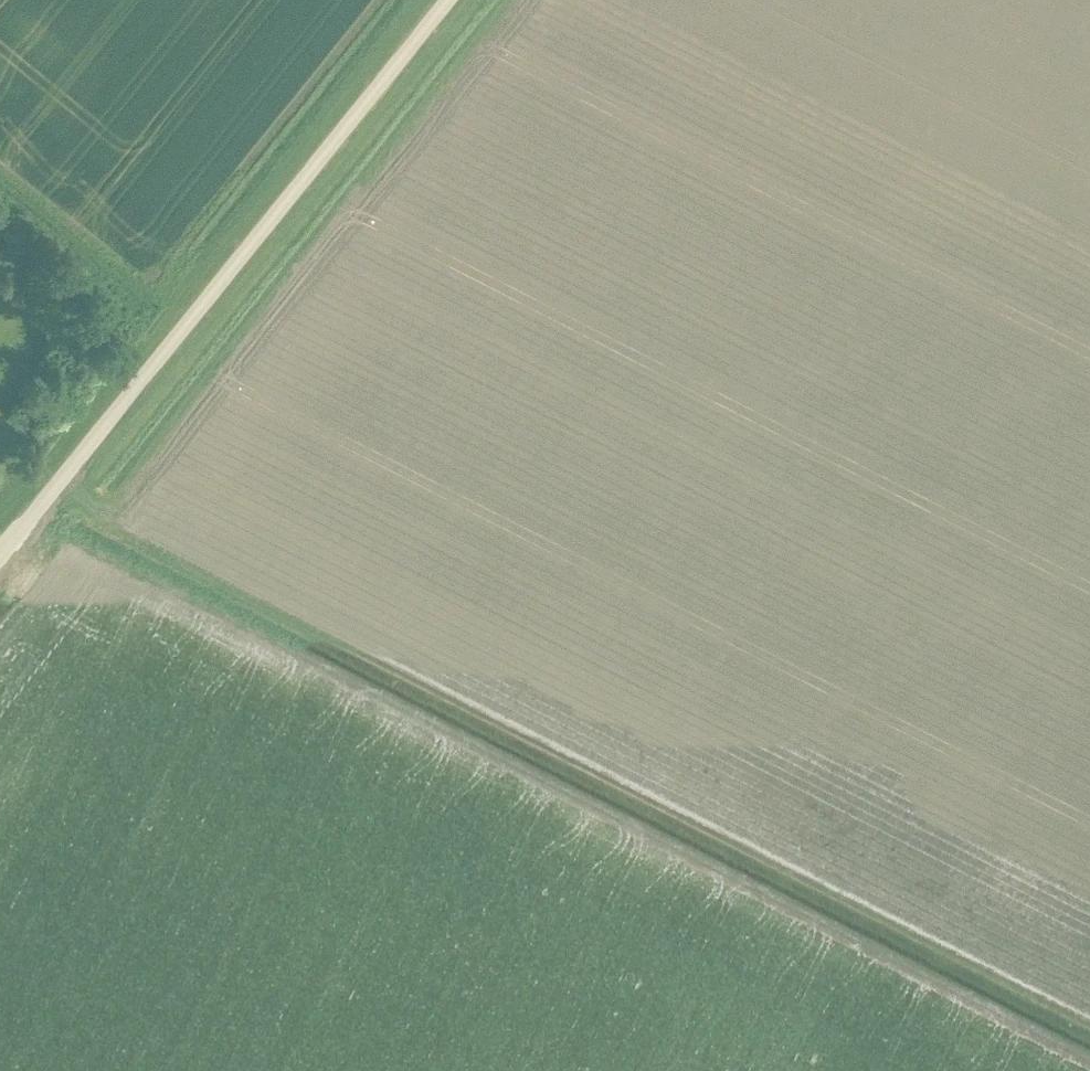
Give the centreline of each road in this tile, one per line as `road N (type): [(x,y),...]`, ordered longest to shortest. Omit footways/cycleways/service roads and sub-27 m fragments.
road 1 (unclassified): [(0,550),(440,0)]

